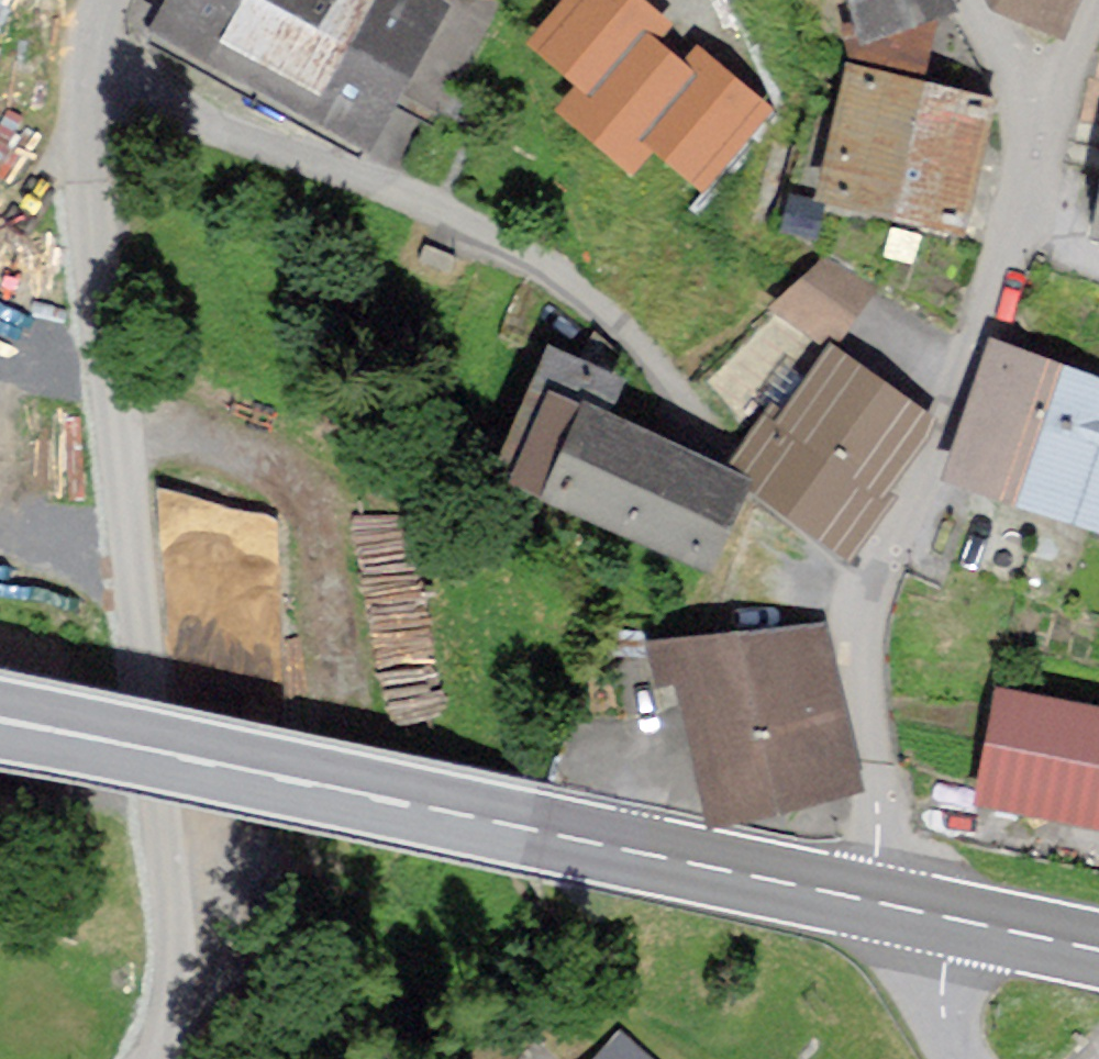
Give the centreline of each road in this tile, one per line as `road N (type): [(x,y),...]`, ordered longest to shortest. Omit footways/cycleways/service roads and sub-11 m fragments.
road 1 (unclassified): [(154,1058),(176,955),(84,200),(83,64)]
road 2 (residential): [(83,64),(388,191),(591,302),(648,356),(723,468),(859,609)]
road 3 (primary): [(868,901),(0,722)]
road 4 (residential): [(1010,234),(936,440),(859,609)]
road 5 (residential): [(859,609),(875,765),(868,901)]
road 6 (residential): [(967,0),(1039,180)]
road 7 (residential): [(1098,1),(1039,180)]
road 8 (primary): [(1098,954),(951,920)]
road 9 (residential): [(951,920),(938,990),(940,1019),(958,1058)]

